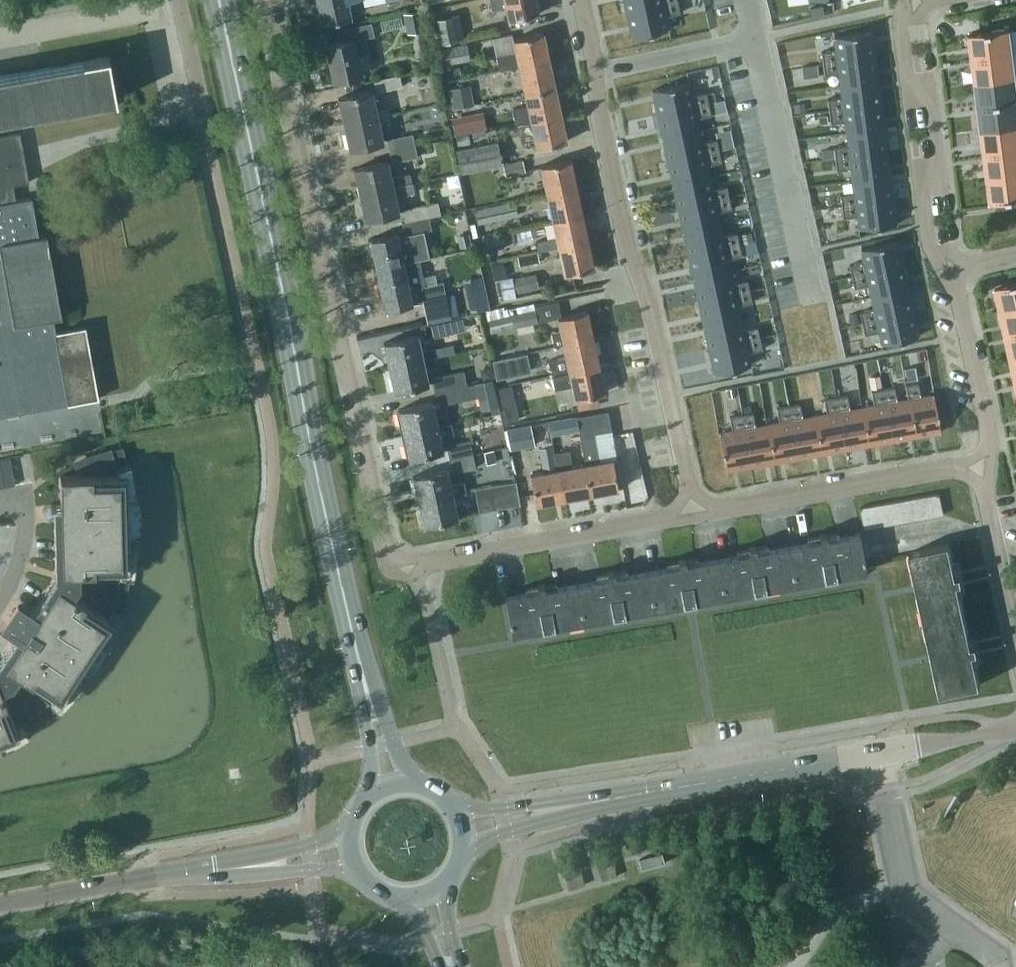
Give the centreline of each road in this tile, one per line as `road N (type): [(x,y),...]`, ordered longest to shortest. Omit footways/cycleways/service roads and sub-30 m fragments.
road 1 (primary): [(357,650),(219,0)]
road 2 (residential): [(384,546),(264,0)]
road 3 (residential): [(696,514),(647,298),(628,248),(581,0)]
road 4 (residential): [(384,546),(394,563),(406,565),(696,514)]
road 5 (residential): [(696,514),(986,468)]
road 6 (residential): [(952,267),(930,246),(923,191),(938,166),(930,107),(908,80),(901,23),(911,2)]
road 7 (tertiary): [(609,799),(877,754)]
road 8 (unclassified): [(877,754),(907,895),(981,945),(998,966)]
road 9 (tertiary): [(0,904),(214,869)]
road 10 (residential): [(986,468),(989,435),(952,267)]
road 11 (residential): [(1015,638),(984,493),(986,468)]
road 12 (tertiary): [(609,799),(493,809),(447,799)]
road 13 (tertiary): [(464,852),(609,799)]
road 14 (primary): [(357,650),(371,777),(366,798)]
road 15 (primary): [(417,784),(357,650)]
road 16 (tertiary): [(214,869),(357,875)]
road 17 (tertiary): [(349,825),(317,843),(214,869)]
road 18 (tertiary): [(877,754),(1015,727)]
road 19 (residential): [(0,500),(24,495),(25,519),(0,599)]

